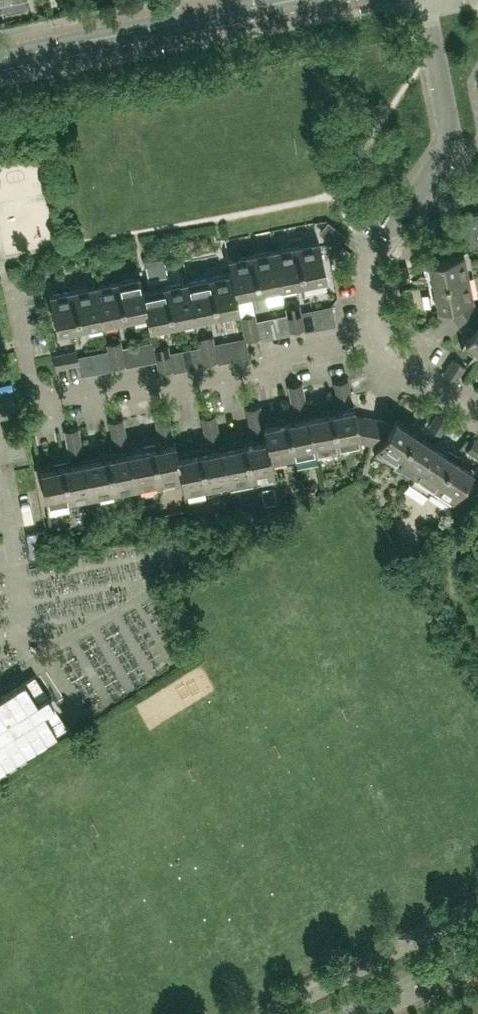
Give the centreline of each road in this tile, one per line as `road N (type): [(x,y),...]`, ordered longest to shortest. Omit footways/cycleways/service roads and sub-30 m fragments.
road 1 (residential): [(12,297),(31,384),(50,400),(128,384),(170,387),(378,336)]
road 2 (residential): [(378,336),(366,266),(452,144),(424,0)]
road 3 (tertiary): [(0,58),(279,0)]
road 4 (residential): [(477,410),(381,348),(378,336)]
road 5 (primary): [(477,958),(367,1013)]

